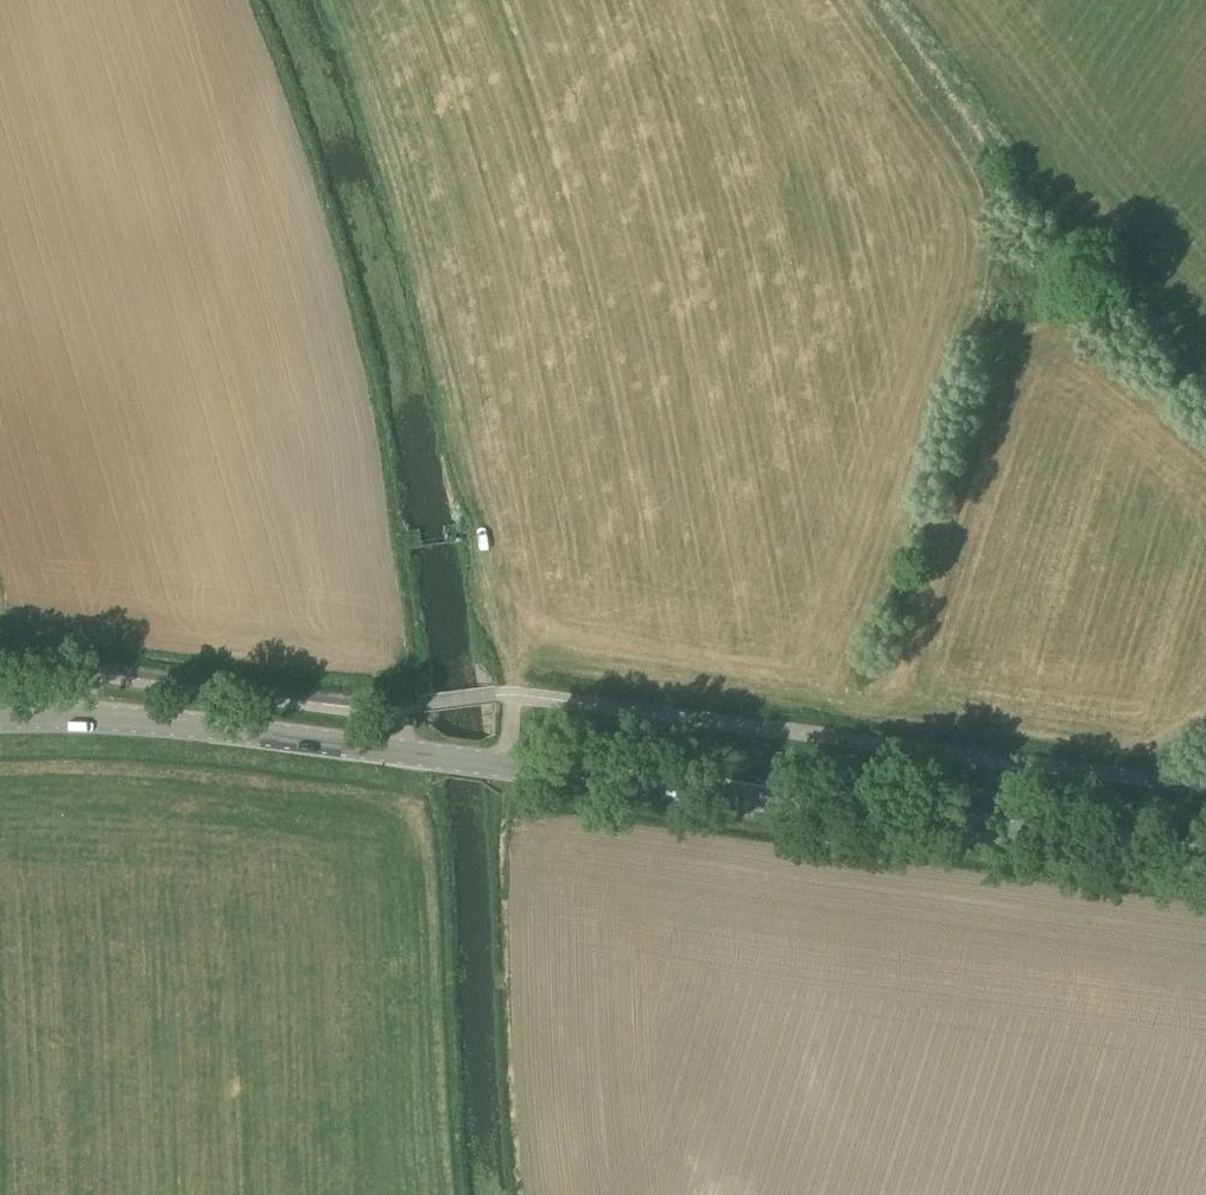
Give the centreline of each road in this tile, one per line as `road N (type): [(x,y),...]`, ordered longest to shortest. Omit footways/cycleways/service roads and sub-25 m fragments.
road 1 (secondary): [(1205,863),(209,728),(0,720)]
road 2 (track): [(464,1194),(438,827),(403,710)]

